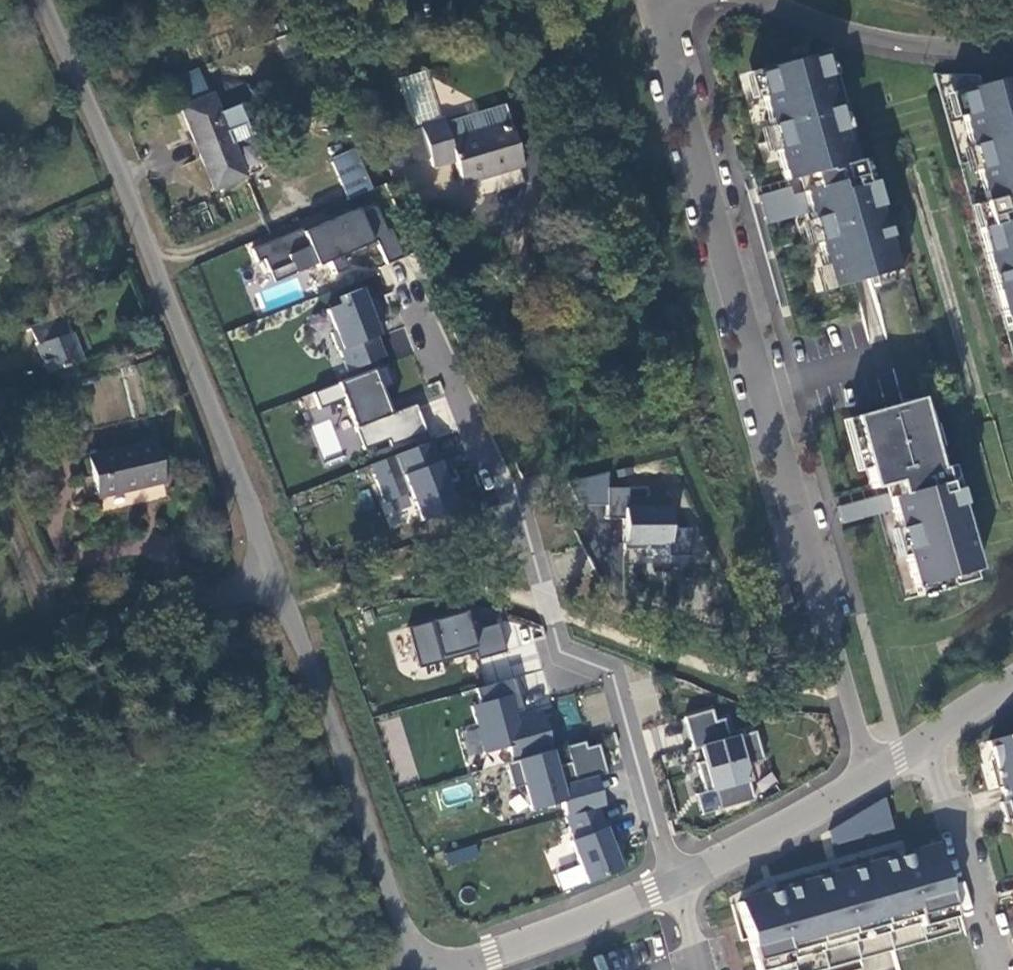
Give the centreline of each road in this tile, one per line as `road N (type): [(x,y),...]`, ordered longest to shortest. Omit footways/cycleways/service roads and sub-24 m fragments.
road 1 (residential): [(869,777),(656,10),(703,0)]
road 2 (residential): [(416,299),(512,501),(559,652),(612,674),(676,885)]
road 3 (residential): [(35,0),(274,586)]
road 4 (residential): [(274,586),(416,960),(429,969)]
road 5 (unclassified): [(0,645),(274,586)]
road 6 (residential): [(749,0),(835,31),(926,49),(1012,48)]
road 7 (residential): [(450,969),(676,885)]
road 8 (residential): [(929,739),(998,969)]
road 9 (residential): [(676,885),(869,777)]

